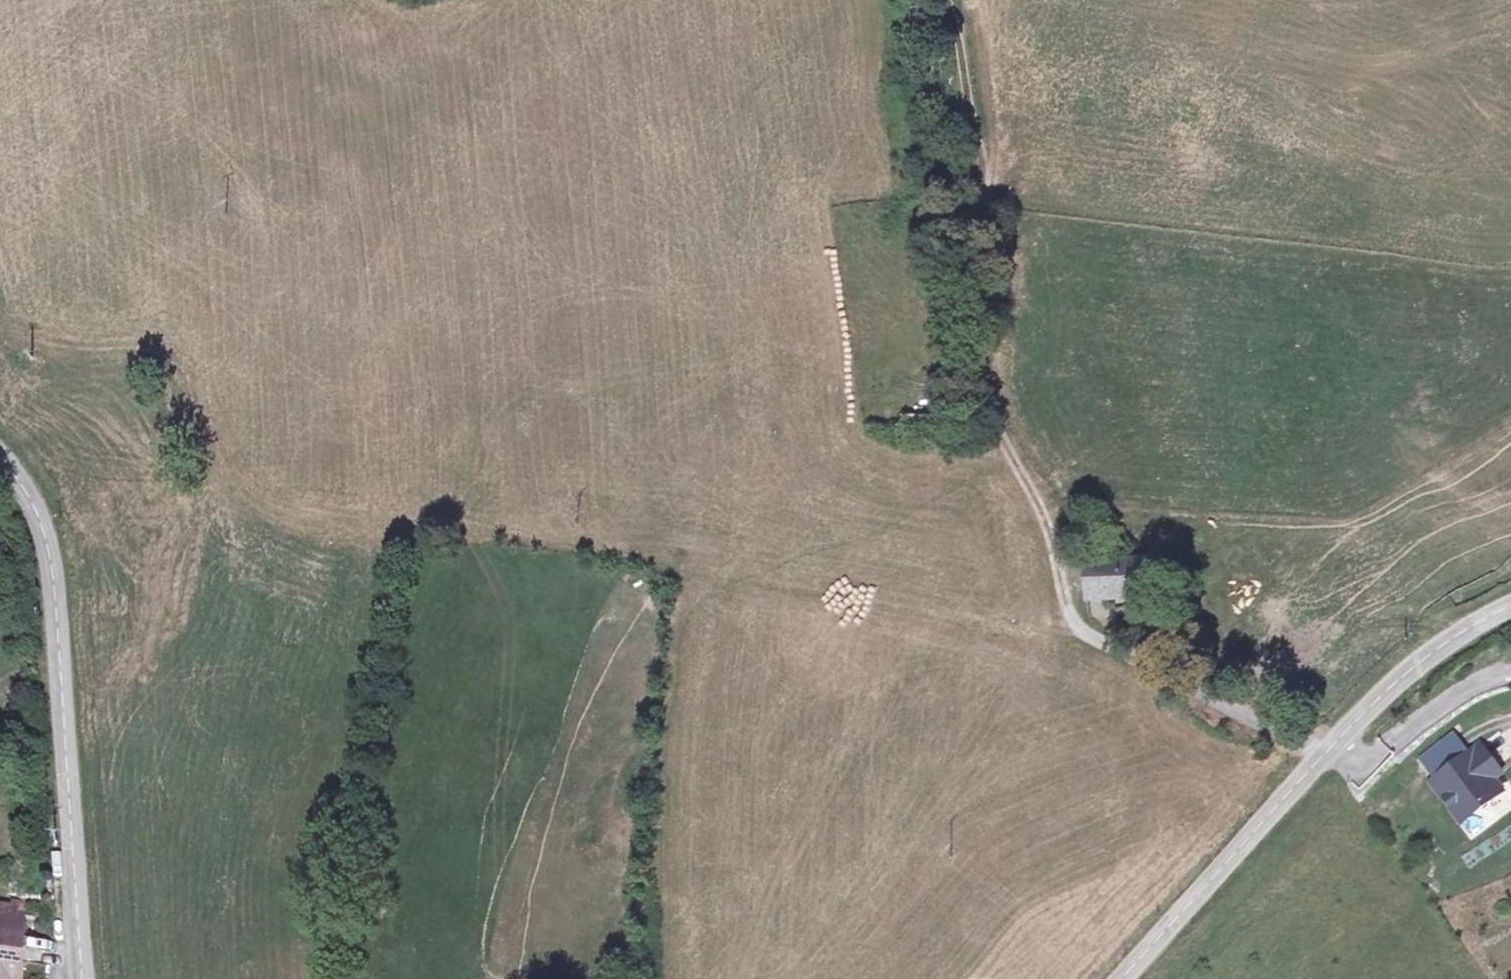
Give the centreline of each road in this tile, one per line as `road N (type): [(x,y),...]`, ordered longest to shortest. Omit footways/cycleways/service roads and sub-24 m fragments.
road 1 (track): [(1317,756),(1223,692),(1109,643),(1067,613),(1051,529),(974,371),(985,190),(944,0)]
road 2 (secondary): [(1510,602),(1393,676),(1127,978)]
road 3 (secondary): [(84,978),(56,583),(28,487),(0,459)]

